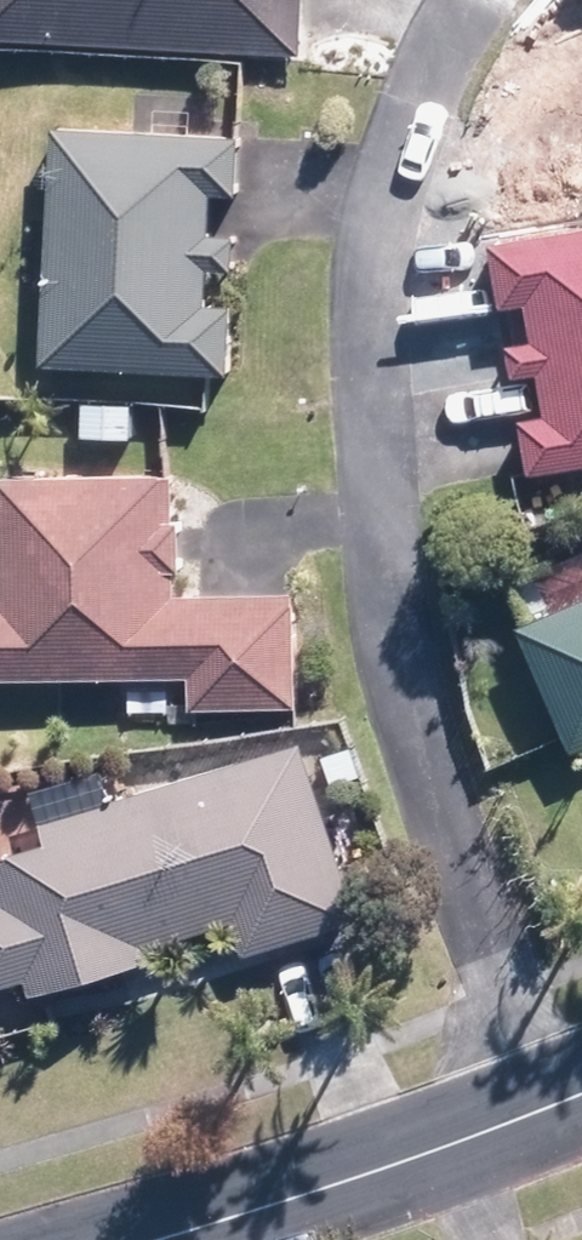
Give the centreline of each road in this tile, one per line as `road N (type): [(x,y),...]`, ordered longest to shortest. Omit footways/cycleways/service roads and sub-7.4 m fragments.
road 1 (residential): [(470,0),(408,121),(367,296),(370,469),(394,653),(547,1114)]
road 2 (residential): [(547,1114),(170,1239)]

